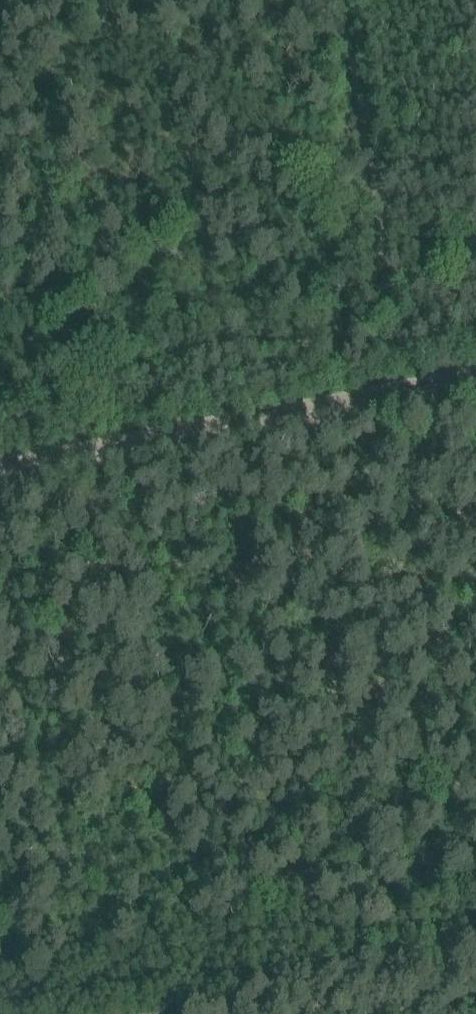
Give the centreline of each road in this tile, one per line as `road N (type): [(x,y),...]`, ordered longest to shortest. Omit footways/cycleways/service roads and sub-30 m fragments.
road 1 (track): [(333,0),(374,170),(379,241),(369,287),(340,324),(300,347),(208,343),(53,386),(0,389)]

